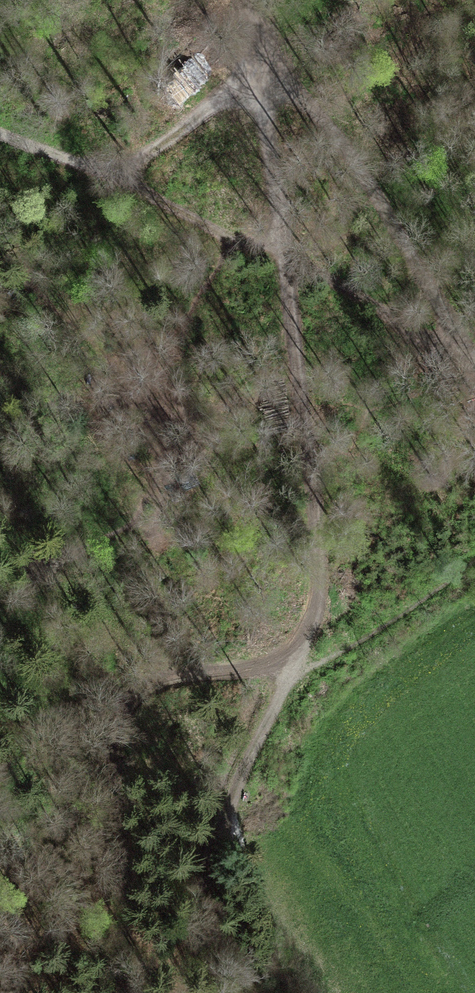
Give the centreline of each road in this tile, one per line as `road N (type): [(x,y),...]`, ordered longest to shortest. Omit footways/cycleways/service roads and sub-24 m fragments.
road 1 (track): [(250,0),(276,41),(279,257),(323,521),(296,675)]
road 2 (track): [(126,179),(276,41),(472,361)]
road 3 (track): [(126,179),(474,363)]
road 4 (track): [(296,675),(224,815),(204,893),(207,992)]
road 5 (track): [(0,127),(126,179)]

